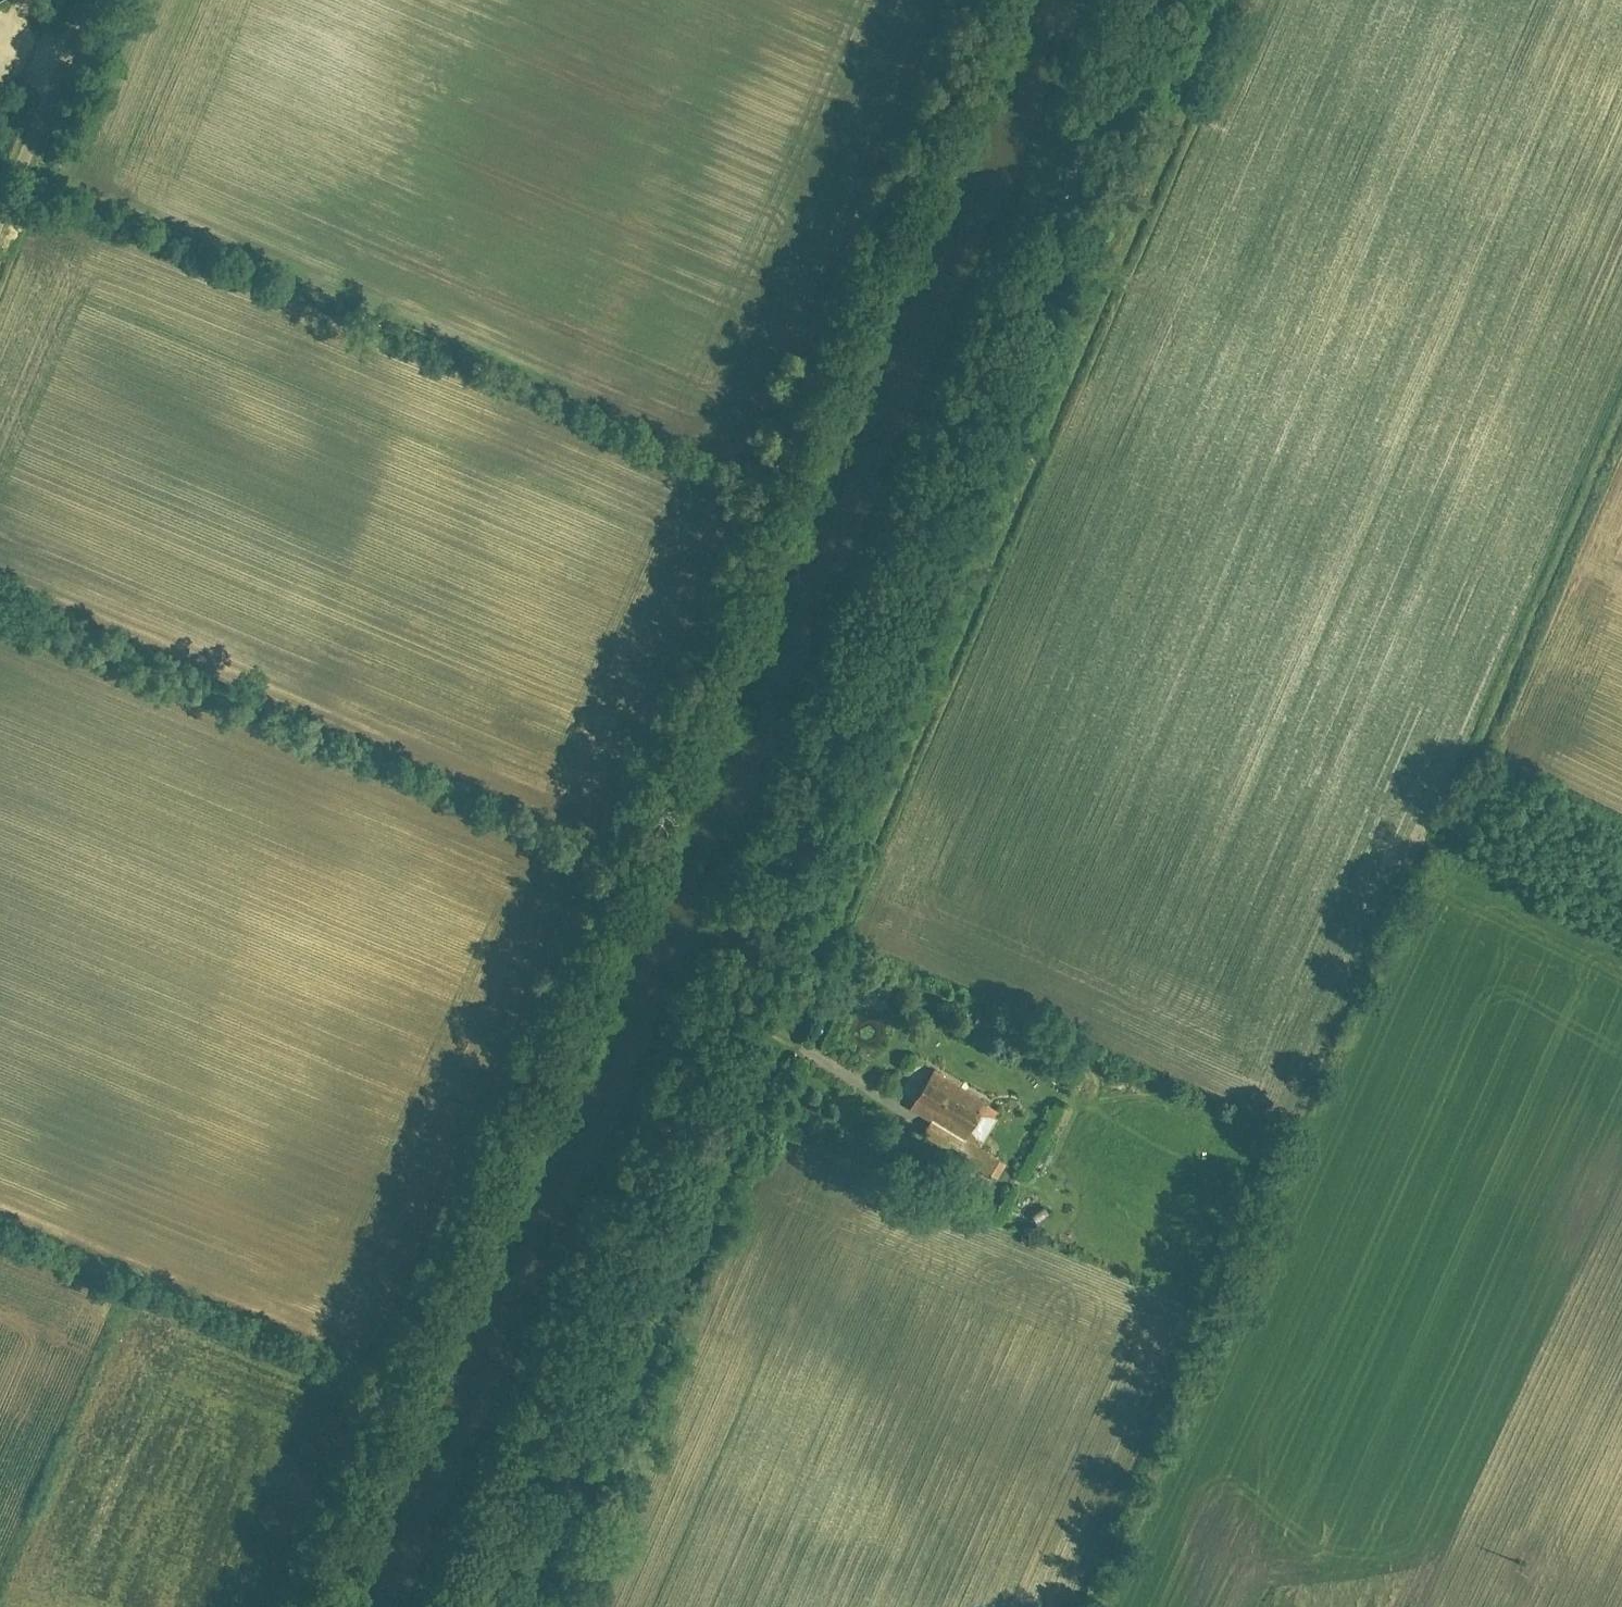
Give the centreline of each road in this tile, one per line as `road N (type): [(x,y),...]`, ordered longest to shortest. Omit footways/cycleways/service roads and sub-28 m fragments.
road 1 (unclassified): [(1148,0),(472,1606)]
road 2 (residential): [(0,198),(84,0)]

